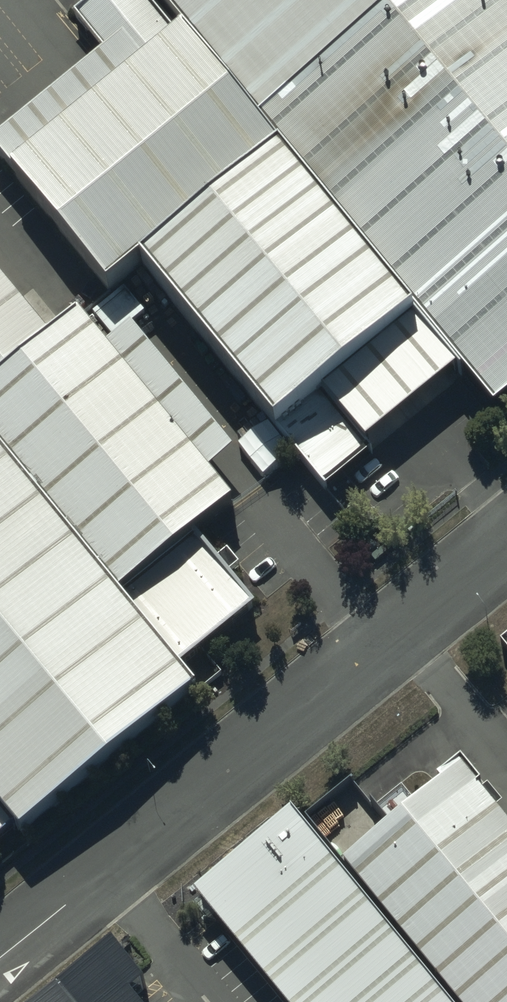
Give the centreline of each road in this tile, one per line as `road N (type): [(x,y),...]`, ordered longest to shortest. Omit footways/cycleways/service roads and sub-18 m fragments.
road 1 (residential): [(0,955),(506,539)]

